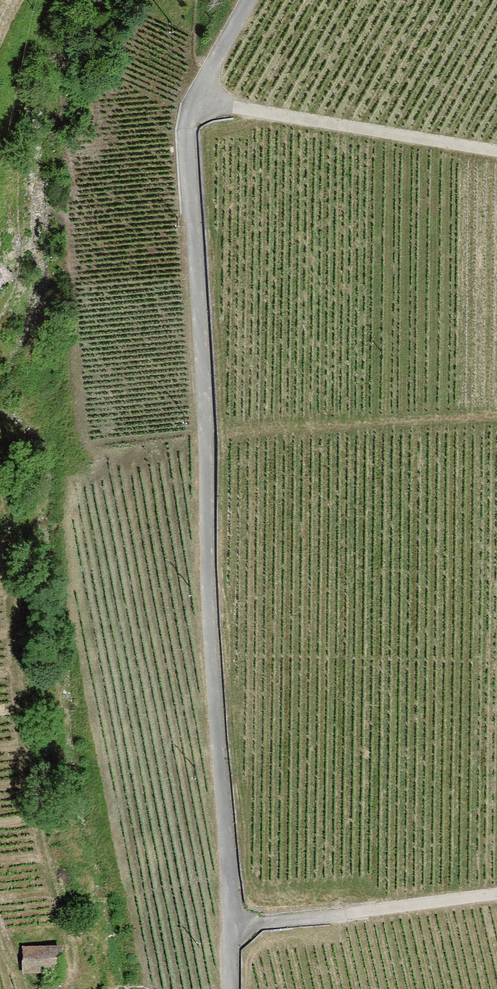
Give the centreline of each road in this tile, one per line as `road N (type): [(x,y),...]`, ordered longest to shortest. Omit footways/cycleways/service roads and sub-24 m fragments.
road 1 (track): [(243,0),(193,98),(187,128),(232,988)]
road 2 (track): [(193,98),(496,148)]
road 3 (track): [(232,925),(496,894)]

